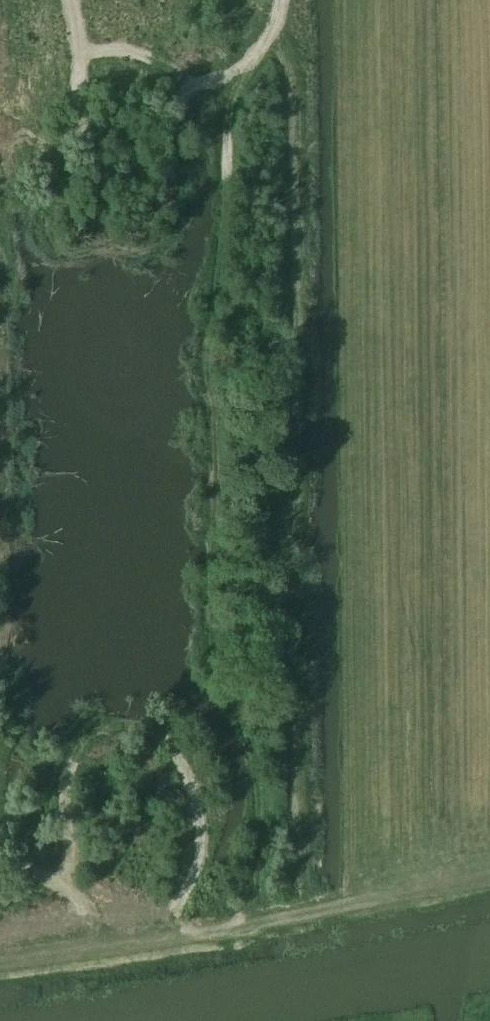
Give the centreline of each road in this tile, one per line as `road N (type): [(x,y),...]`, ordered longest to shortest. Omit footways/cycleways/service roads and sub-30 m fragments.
road 1 (track): [(0,968),(195,944),(347,900),(489,875)]

